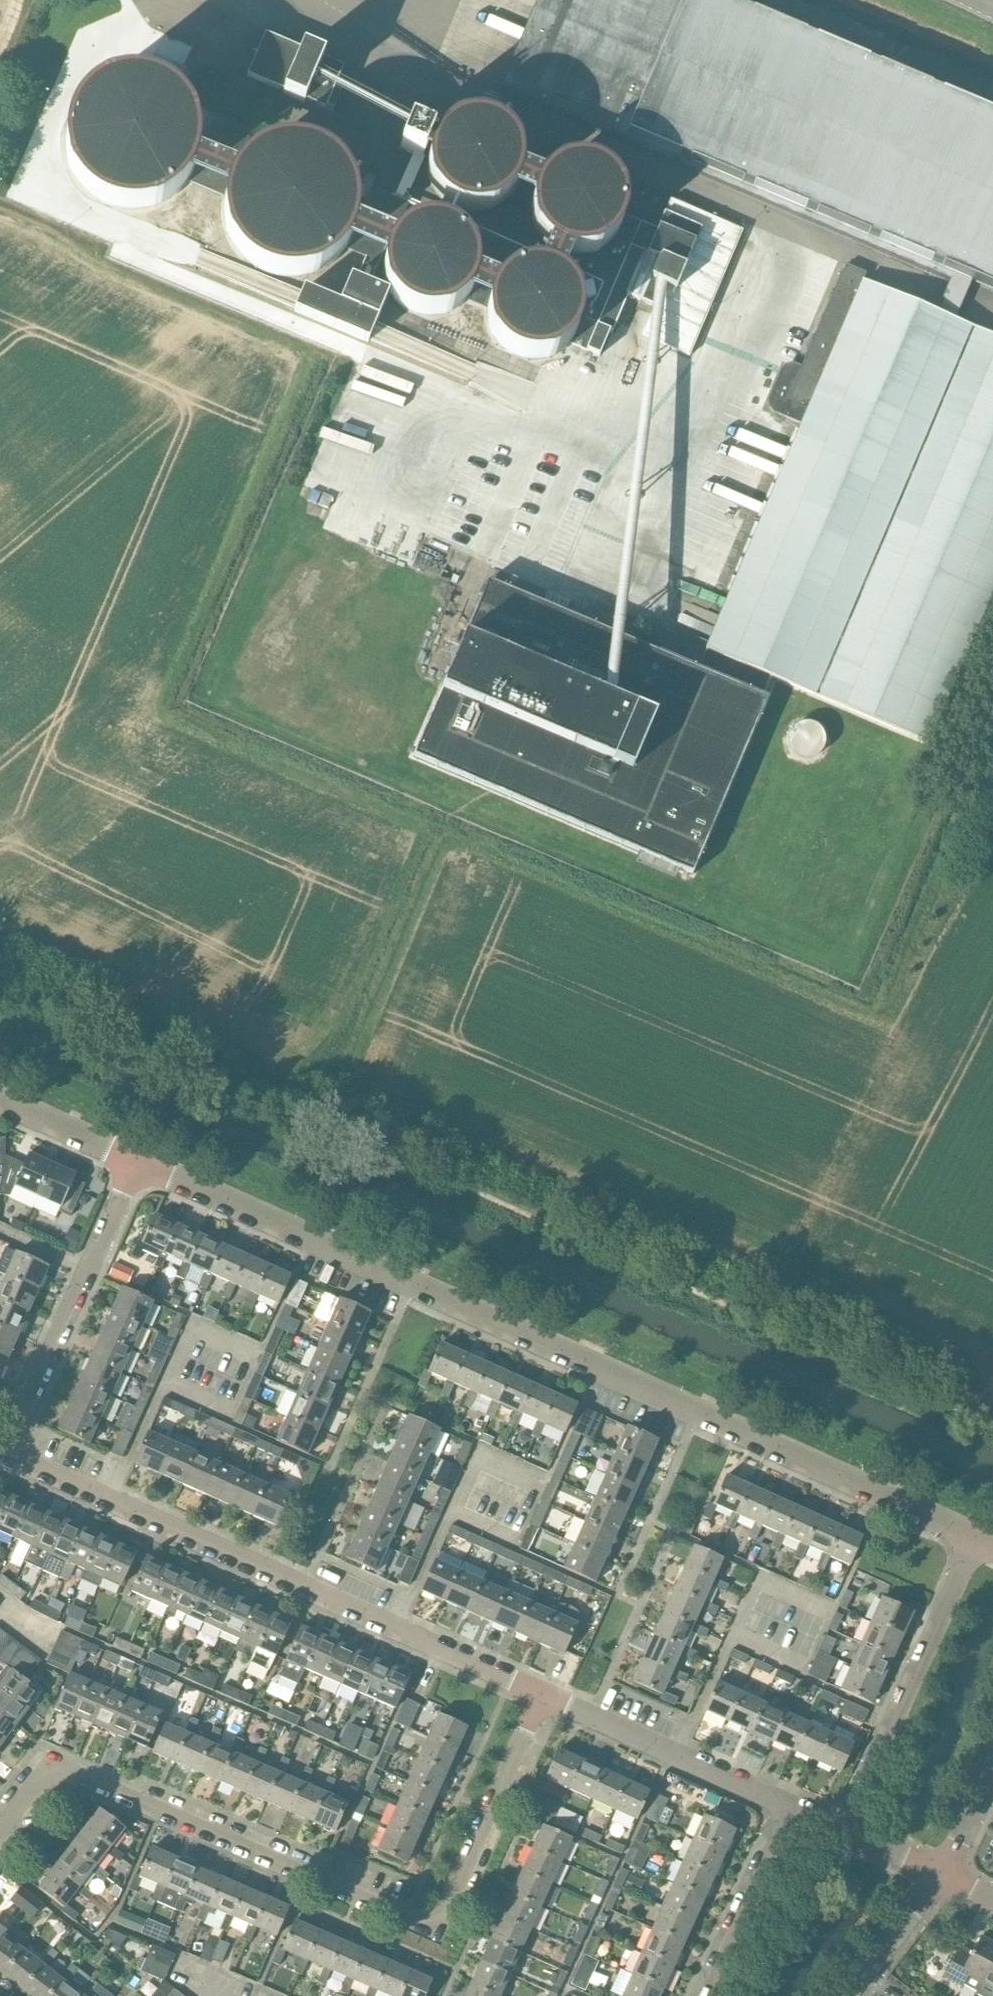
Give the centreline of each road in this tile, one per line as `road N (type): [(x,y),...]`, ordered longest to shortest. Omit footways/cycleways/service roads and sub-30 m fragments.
road 1 (residential): [(974,1541),(137,1162)]
road 2 (residential): [(0,1831),(51,1765),(437,1928),(544,1693)]
road 3 (residential): [(544,1693),(0,1454)]
road 4 (residential): [(845,1831),(974,1541)]
road 5 (residential): [(0,1443),(137,1162)]
road 6 (residential): [(793,1807),(544,1693)]
road 7 (residential): [(710,1995),(793,1807)]
road 8 (residential): [(137,1162),(0,1099)]
road 9 (unclassified): [(854,1995),(946,1877)]

